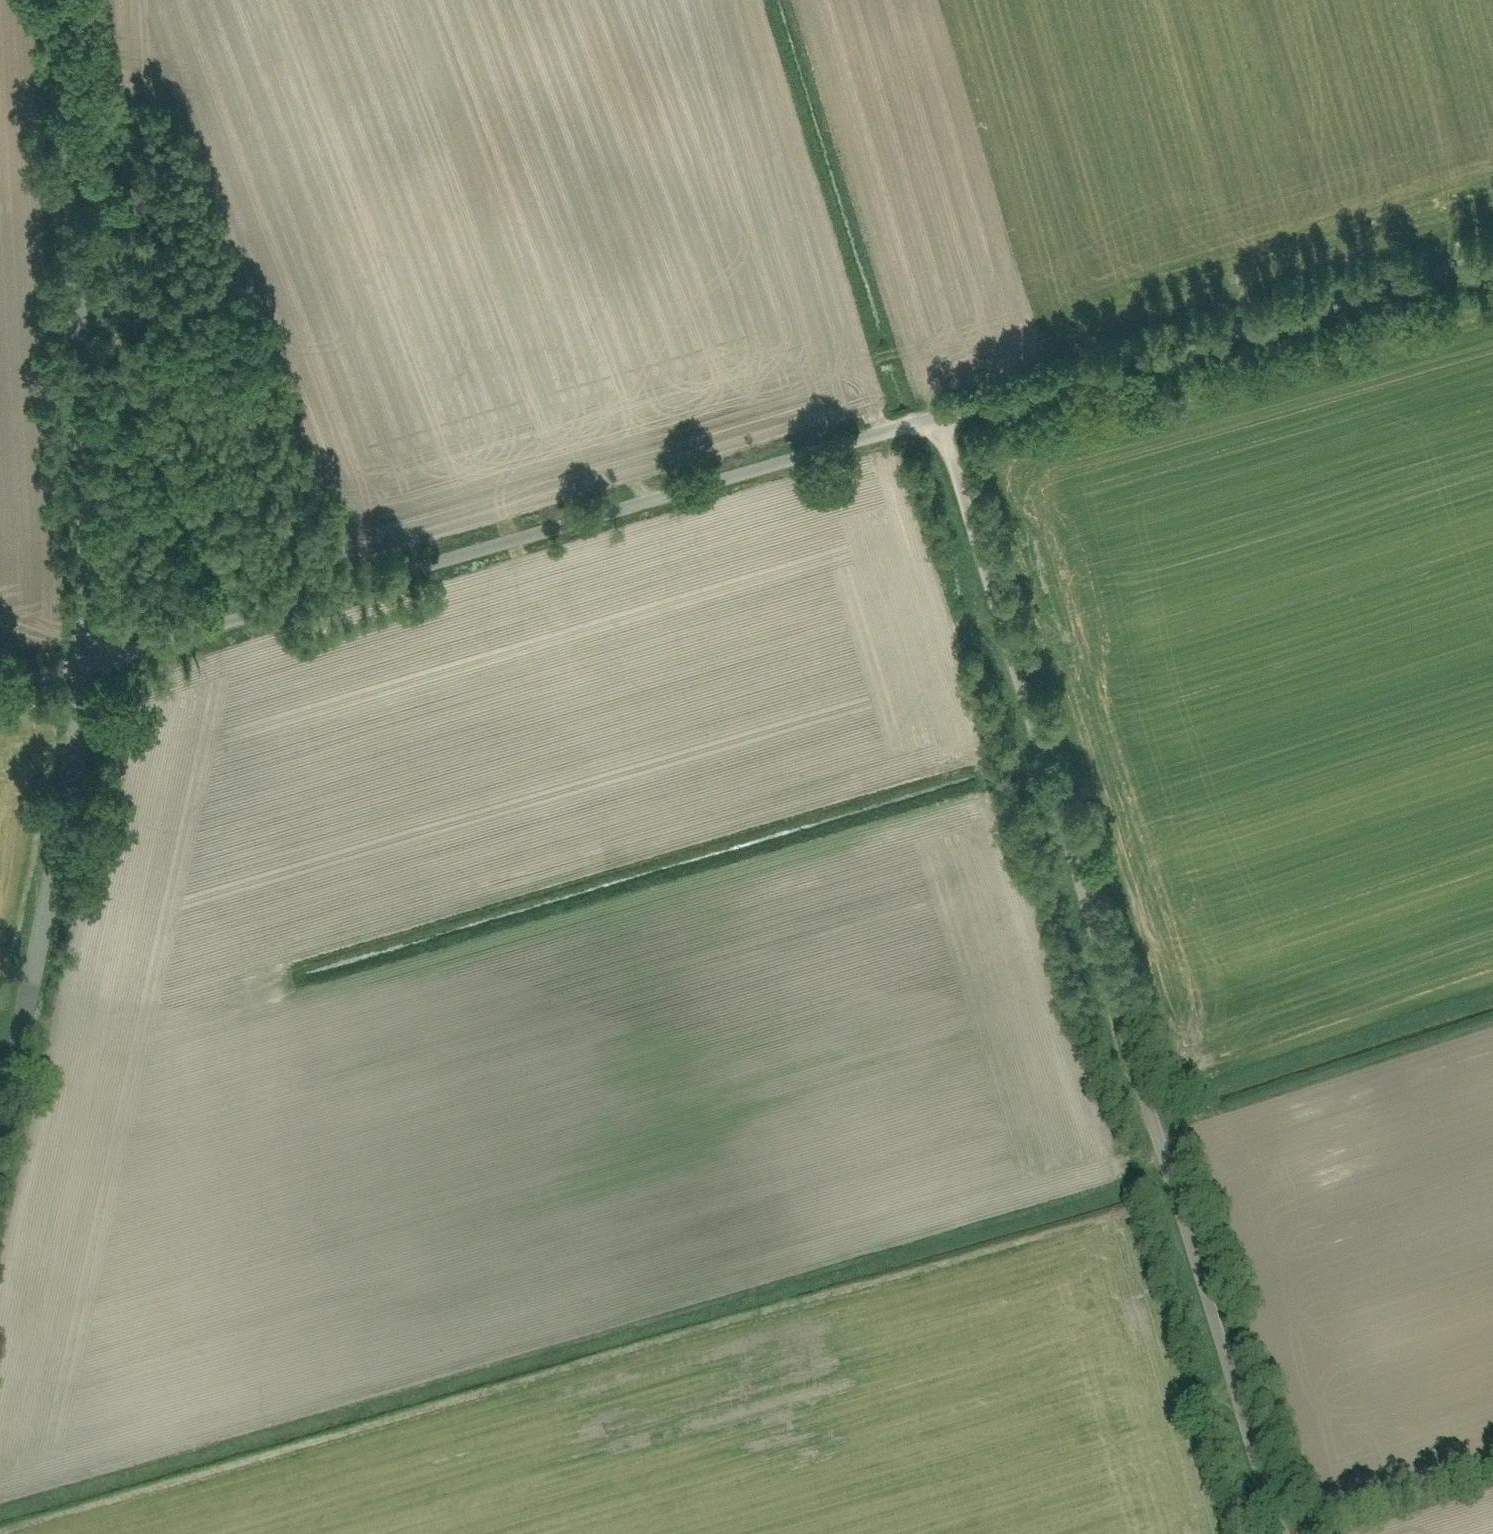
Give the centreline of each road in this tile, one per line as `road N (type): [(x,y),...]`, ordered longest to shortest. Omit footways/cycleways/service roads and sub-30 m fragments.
road 1 (unclassified): [(942,421),(1281,1533)]
road 2 (unclassified): [(87,647),(942,421)]
road 3 (unclassified): [(87,647),(58,0)]
road 4 (unclassified): [(942,421),(1492,270)]
road 5 (unclassified): [(0,1144),(87,647)]

